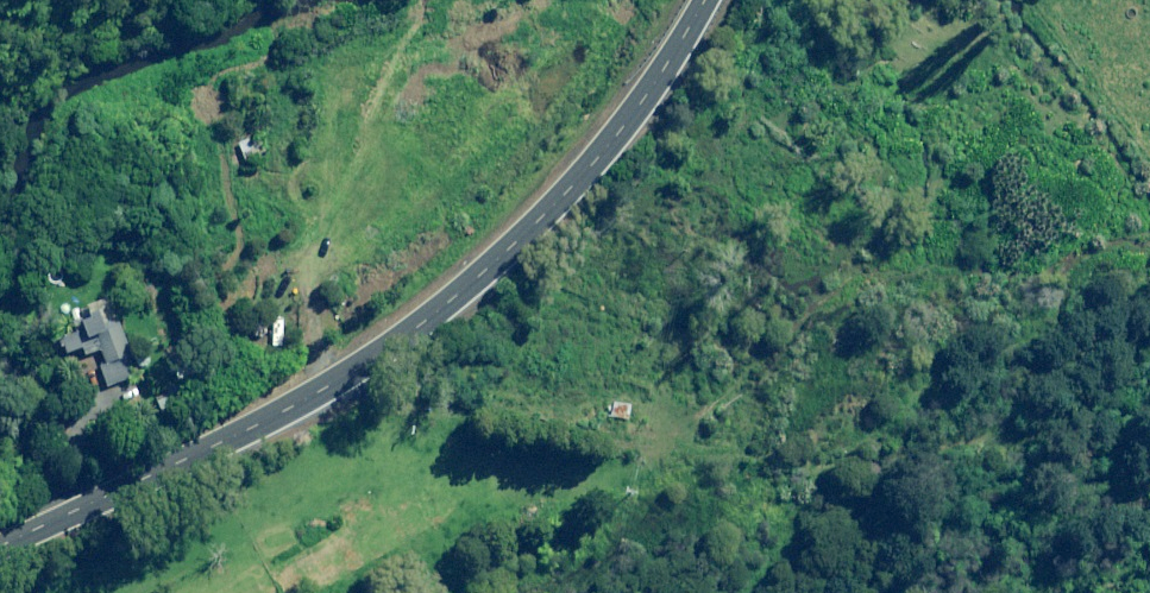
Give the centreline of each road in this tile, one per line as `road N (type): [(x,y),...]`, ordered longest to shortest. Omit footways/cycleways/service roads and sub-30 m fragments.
road 1 (primary): [(0,549),(280,417),(415,330),(539,225),(592,167),(644,104),(709,0)]
road 2 (track): [(317,592),(511,494),(1000,388),(1149,398)]

